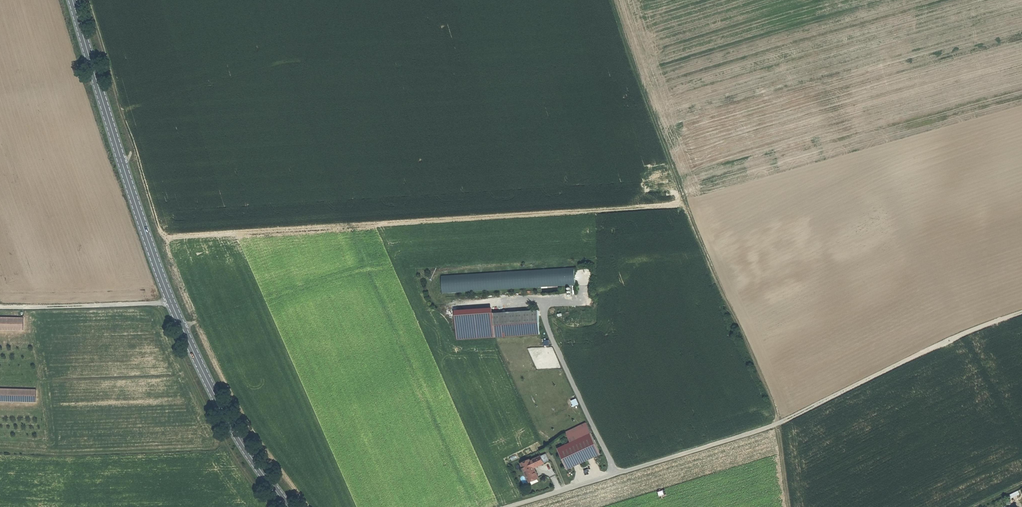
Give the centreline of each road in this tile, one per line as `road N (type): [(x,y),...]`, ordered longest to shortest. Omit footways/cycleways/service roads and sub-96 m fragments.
road 1 (track): [(500,506),(777,423),(1021,310)]
road 2 (secondary): [(73,0),(182,327),(241,441),(289,506)]
road 3 (track): [(182,327),(369,266),(701,247)]
road 4 (track): [(789,506),(770,400),(701,247),(619,18)]
road 5 (track): [(369,266),(479,506)]
road 6 (track): [(619,473),(550,334),(543,304)]
road 7 (track): [(124,164),(134,145),(89,0)]
road 8 (track): [(0,307),(171,300)]

